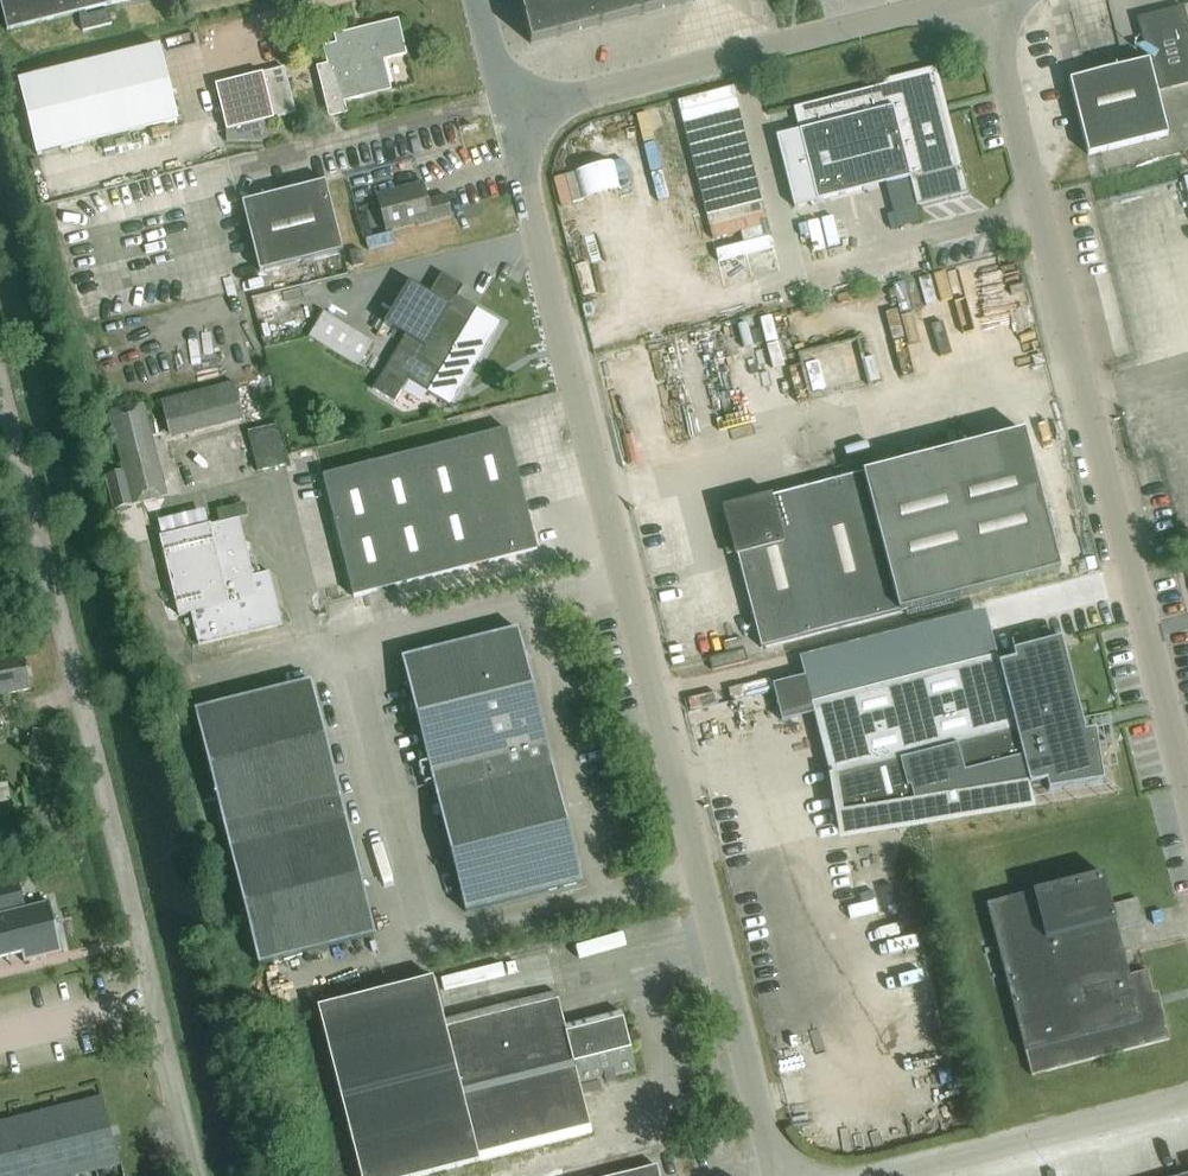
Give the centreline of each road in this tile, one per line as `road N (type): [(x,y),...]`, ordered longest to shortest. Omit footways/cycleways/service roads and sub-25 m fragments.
road 1 (unclassified): [(202,1175),(0,370)]
road 2 (unclassified): [(1187,798),(984,0)]
road 3 (unclassified): [(791,1175),(777,1161),(621,572)]
road 4 (unclassified): [(504,116),(961,0)]
road 5 (unclassified): [(621,572),(504,116)]
road 6 (unclassified): [(169,694),(621,572)]
road 7 (unclassified): [(911,1175),(1187,1098)]

